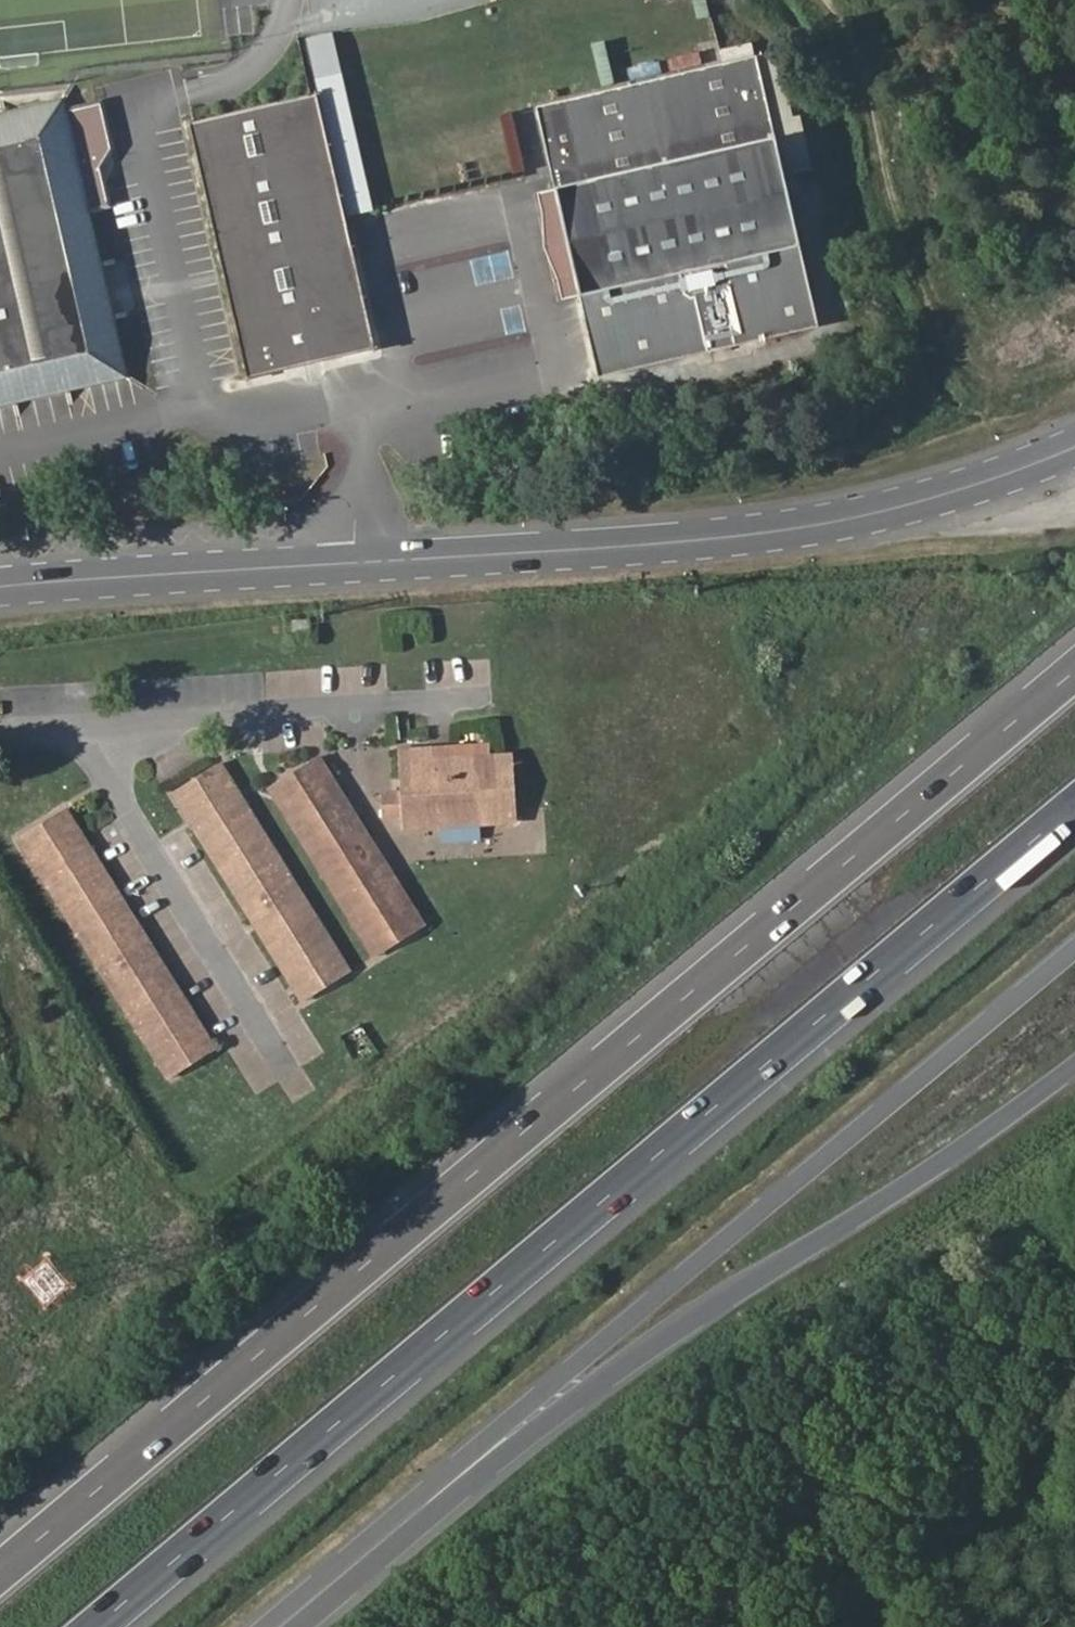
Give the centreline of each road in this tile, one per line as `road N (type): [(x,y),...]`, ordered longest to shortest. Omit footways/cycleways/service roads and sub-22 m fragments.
road 1 (motorway): [(1074,664),(0,1570)]
road 2 (motorway): [(97,1626),(1074,805)]
road 3 (secondary): [(1074,448),(921,502),(806,528),(0,587)]
road 4 (secondary): [(1074,950),(682,1280),(541,1410)]
road 5 (secondary): [(541,1410),(870,1211),(1074,1066)]
road 6 (track): [(816,0),(857,81),(902,253),(971,367),(994,380),(1074,356)]
road 7 (secondary): [(541,1410),(285,1626)]

